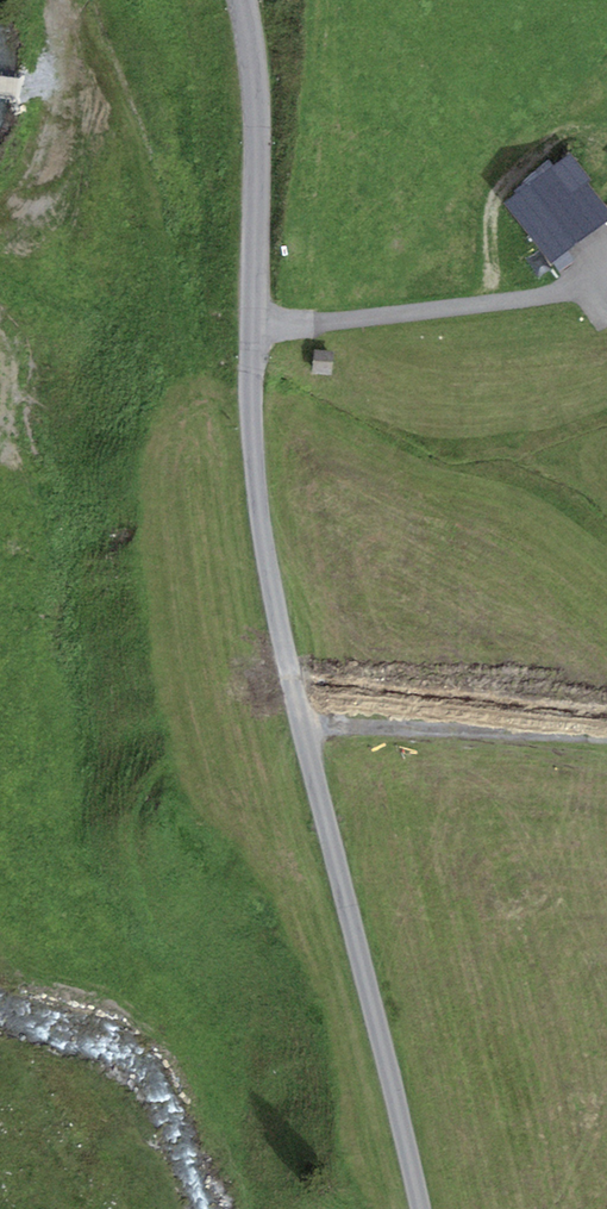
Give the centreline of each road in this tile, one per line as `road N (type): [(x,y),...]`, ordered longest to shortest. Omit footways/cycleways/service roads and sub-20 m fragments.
road 1 (tertiary): [(241,0),(263,166),(251,398),(275,596),(421,1208)]
road 2 (track): [(254,326),(531,299),(606,258)]
road 3 (track): [(303,725),(606,740)]
road 4 (track): [(59,0),(54,78),(45,87),(0,87)]

